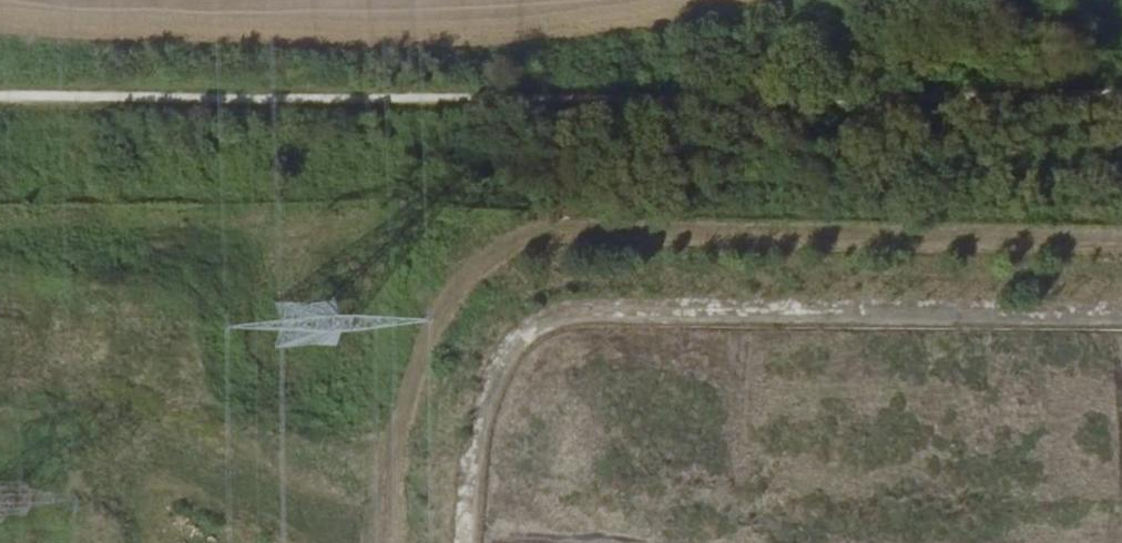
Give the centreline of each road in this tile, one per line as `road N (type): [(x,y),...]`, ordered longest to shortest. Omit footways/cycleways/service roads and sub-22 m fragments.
road 1 (track): [(1121,235),(585,228),(532,240),(477,273),(429,337),(399,457),(390,542)]
road 2 (track): [(476,542),(486,418),(506,371),(541,325),(572,314),(1121,319)]

